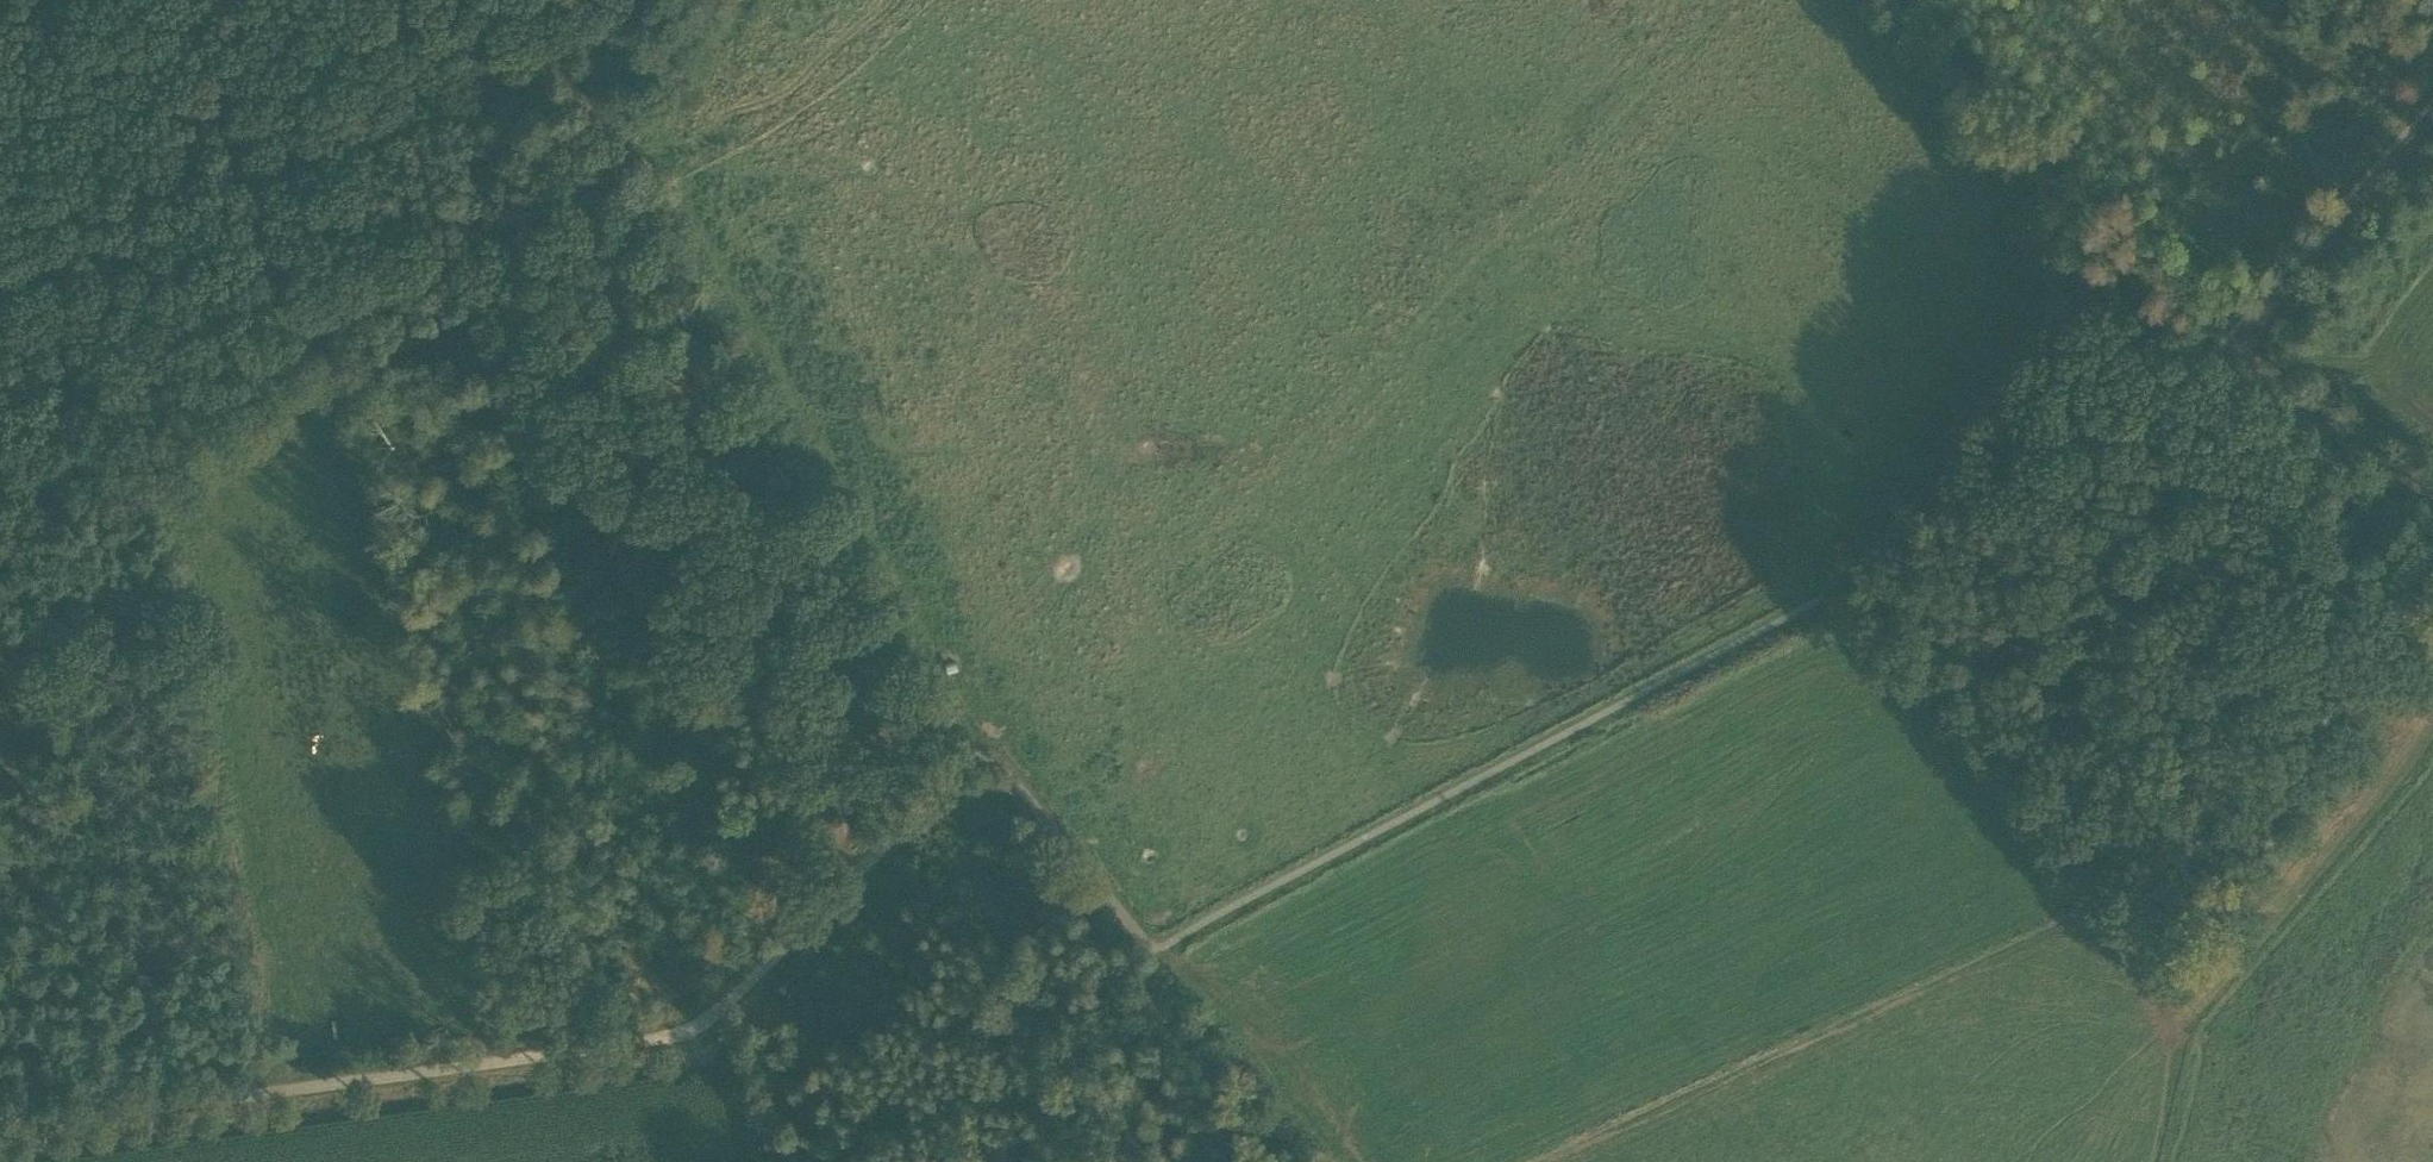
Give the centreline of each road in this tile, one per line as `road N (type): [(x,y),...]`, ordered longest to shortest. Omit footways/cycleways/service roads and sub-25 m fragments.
road 1 (unclassified): [(0,1130),(665,1040),(727,1004),(967,757)]
road 2 (track): [(1863,564),(1919,590),(1958,586),(2208,432),(2262,384)]
road 3 (track): [(2240,348),(2432,127)]
road 4 (track): [(2240,348),(2248,370),(2273,393),(2432,500)]

